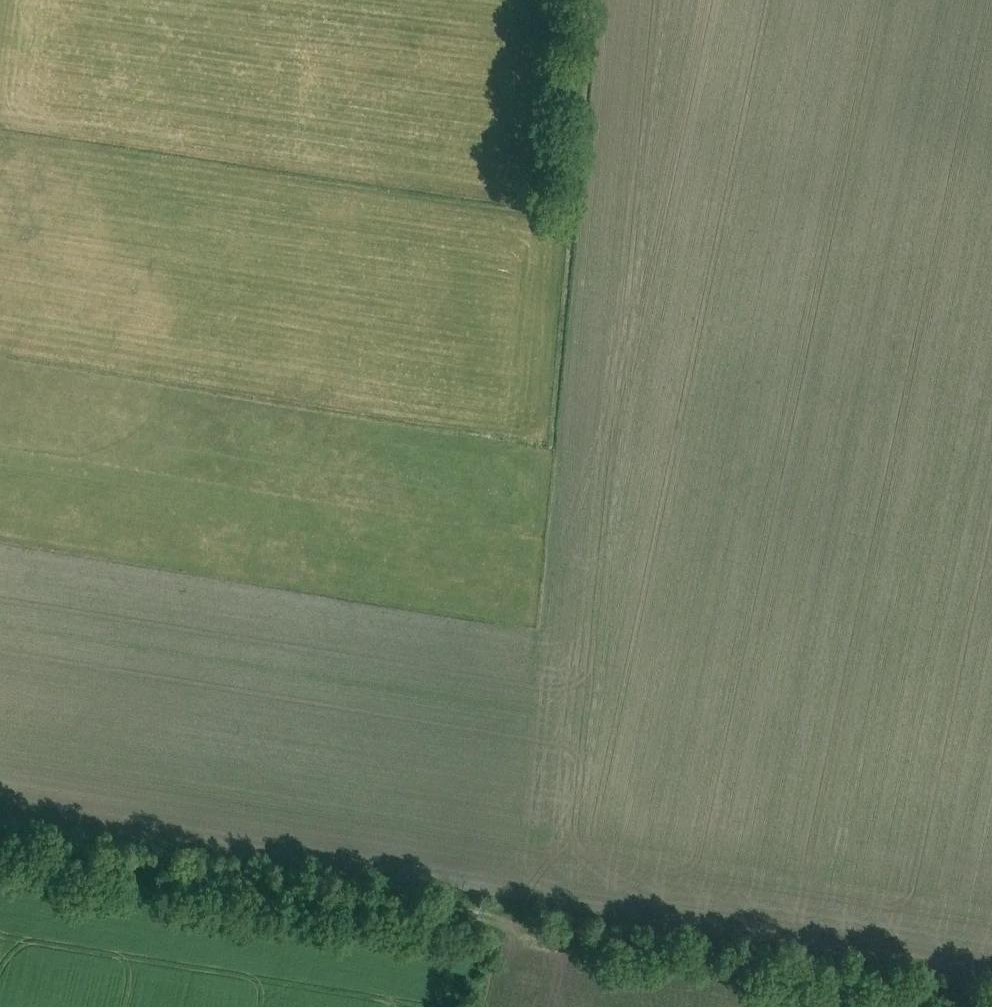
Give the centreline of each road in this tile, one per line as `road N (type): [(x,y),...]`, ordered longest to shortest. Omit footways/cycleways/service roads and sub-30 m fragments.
road 1 (track): [(0,840),(991,1002)]

